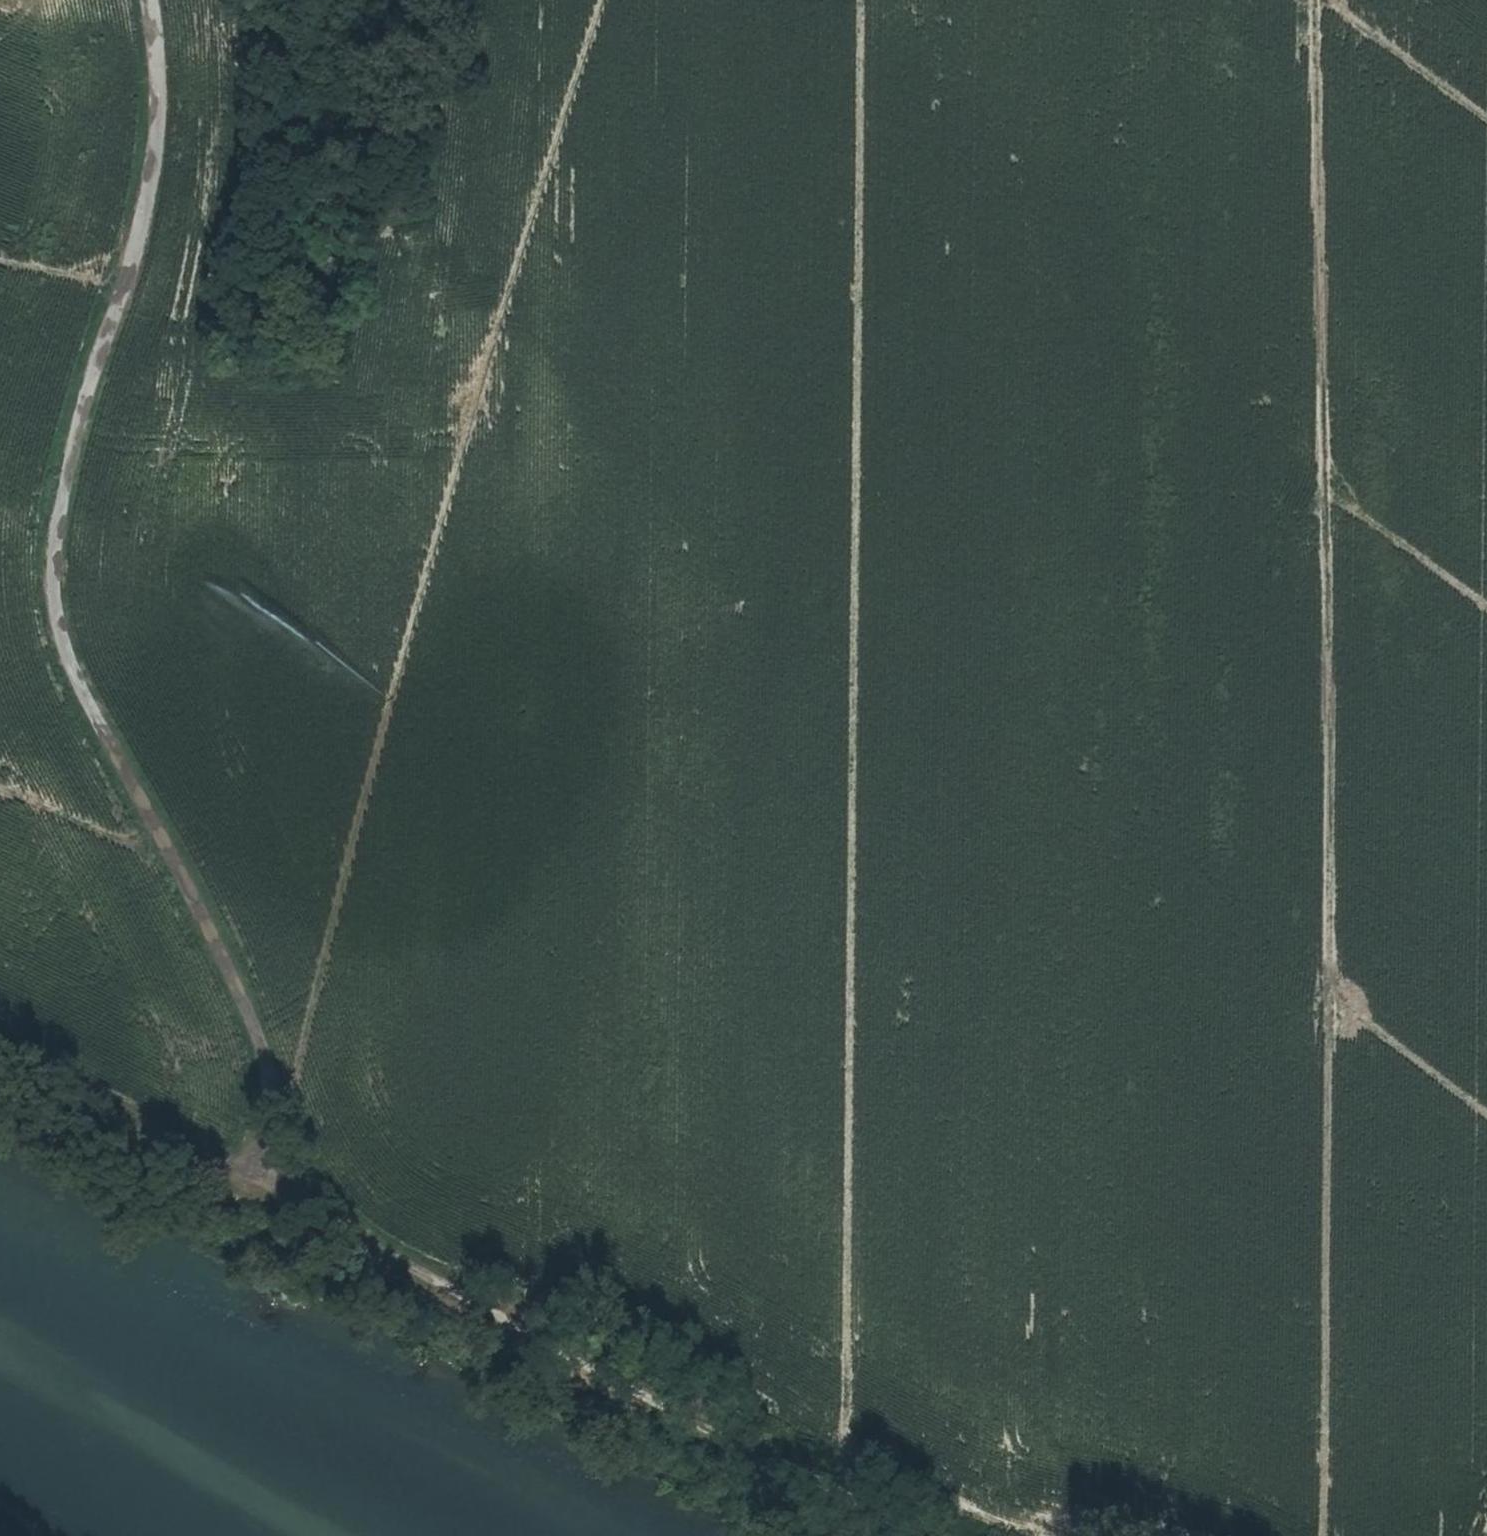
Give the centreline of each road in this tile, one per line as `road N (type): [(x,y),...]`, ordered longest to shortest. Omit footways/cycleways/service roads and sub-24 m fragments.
road 1 (track): [(138,0),(148,135),(139,200),(60,482),(50,604),(66,669),(245,1013),(267,1082),(259,1168),(246,1194)]
road 2 (track): [(913,1535),(889,1516),(303,1224),(0,1063)]

